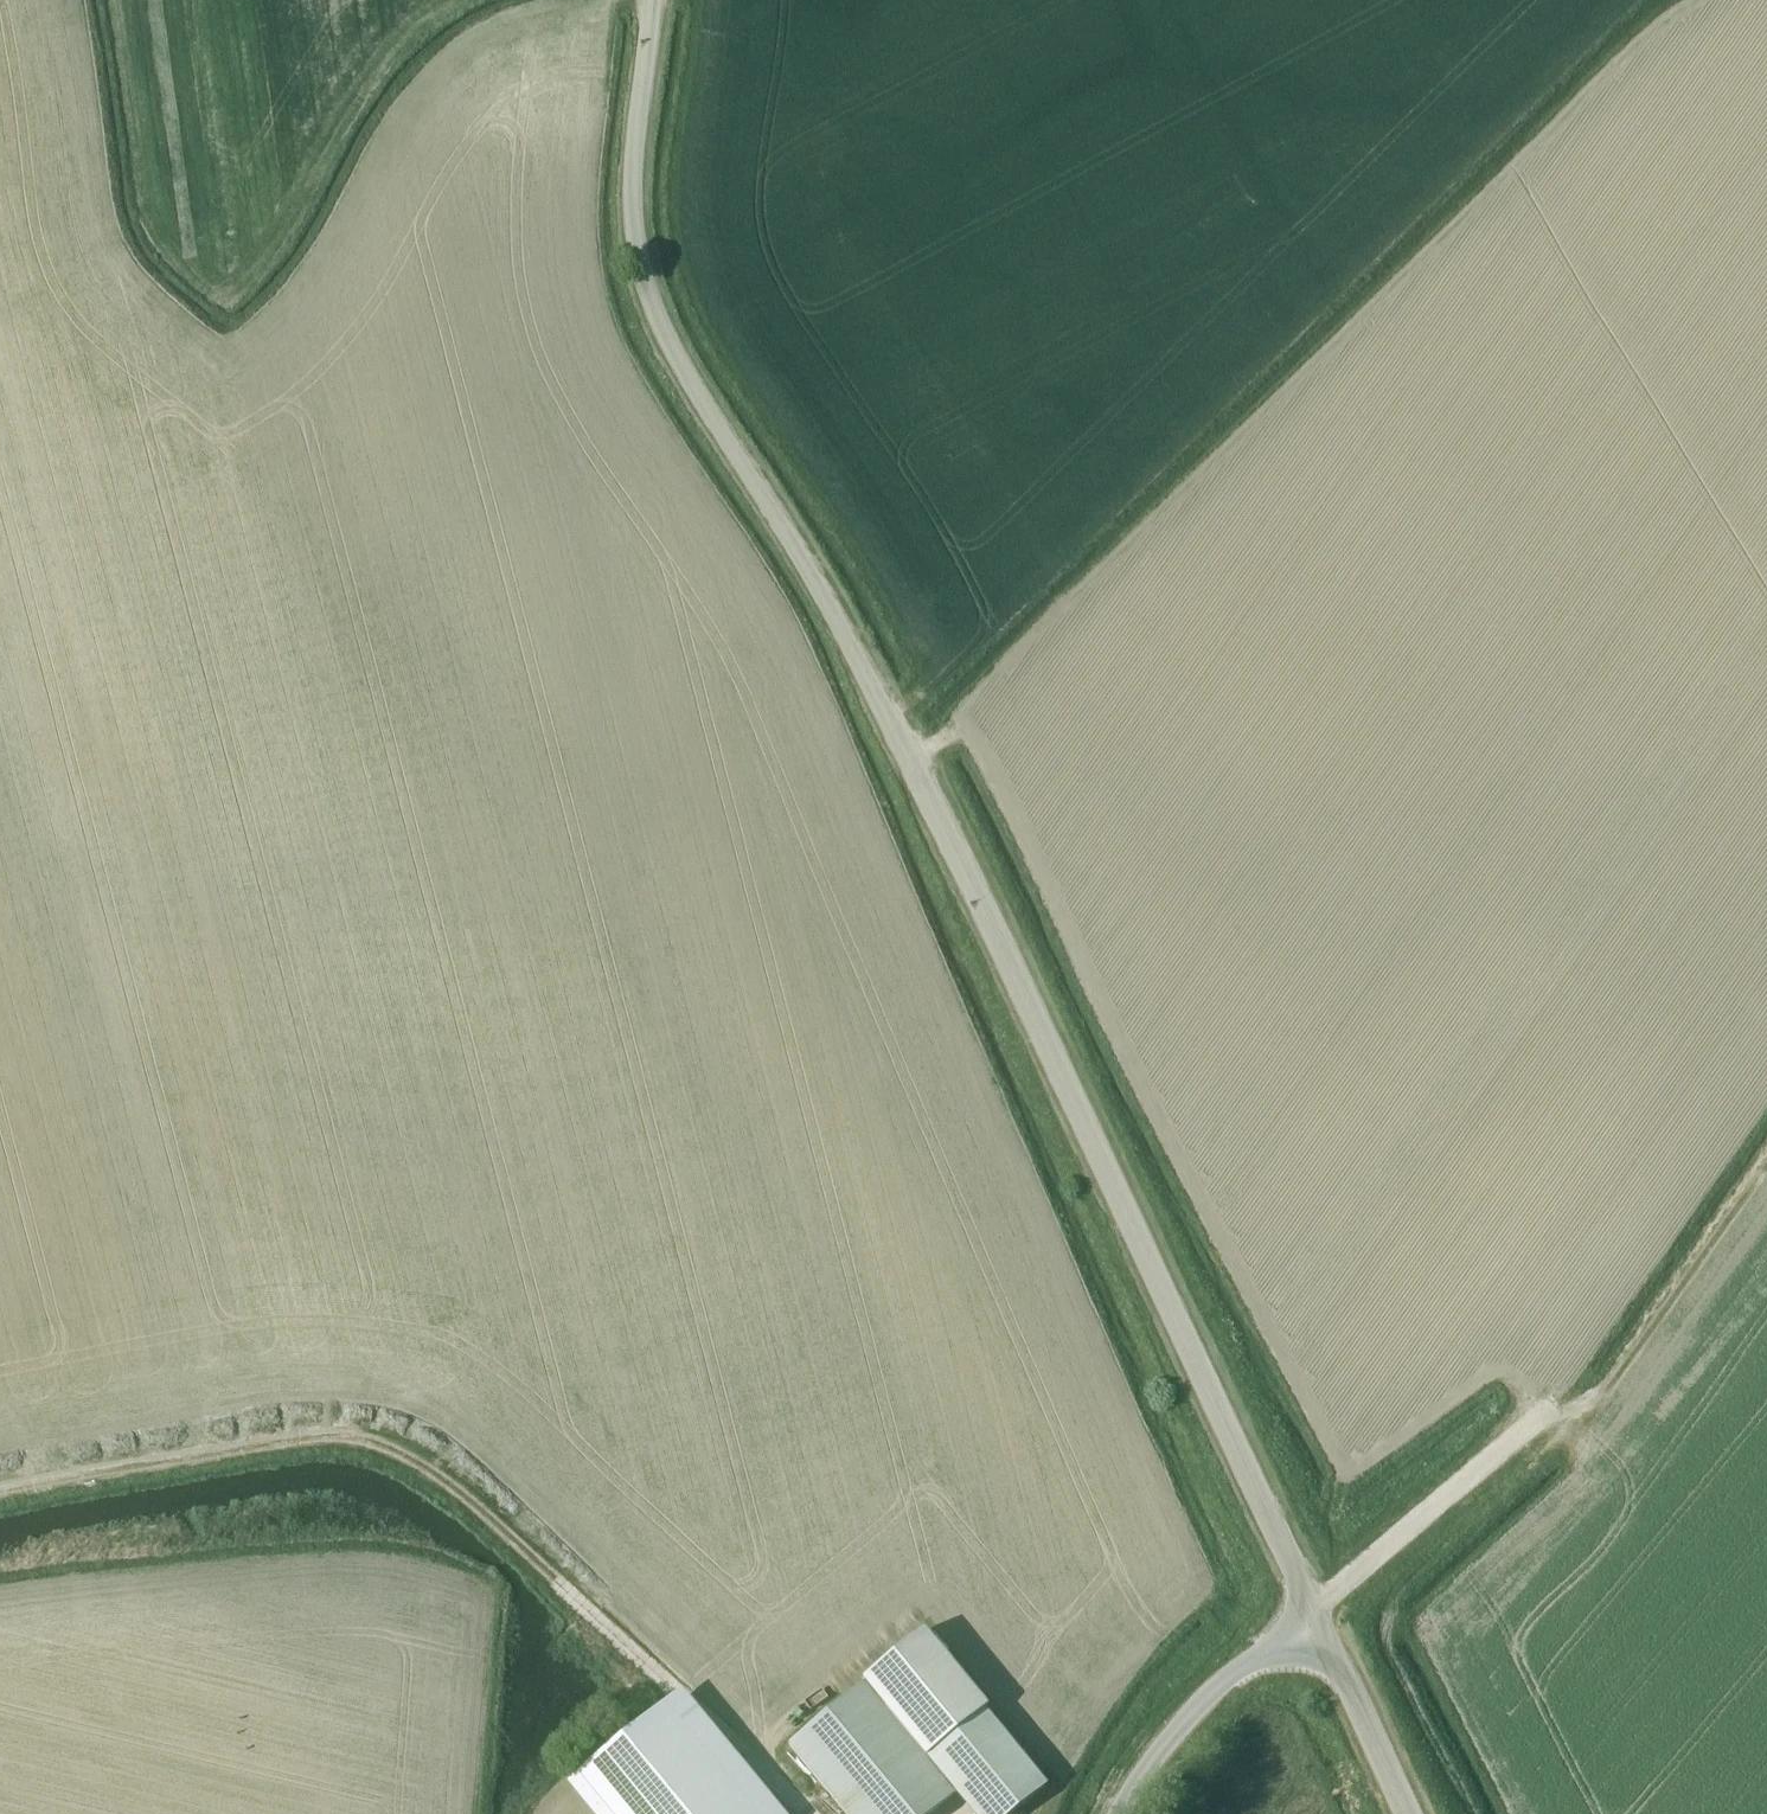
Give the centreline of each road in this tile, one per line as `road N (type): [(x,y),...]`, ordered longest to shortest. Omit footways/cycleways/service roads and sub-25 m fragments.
road 1 (tertiary): [(1315,1616),(1035,1020),(839,638),(661,332),(630,233),(626,154),(645,0)]
road 2 (unclassified): [(1120,1813),(1132,1783),(1175,1729),(1315,1616)]
road 3 (tertiary): [(1405,1813),(1315,1616)]

